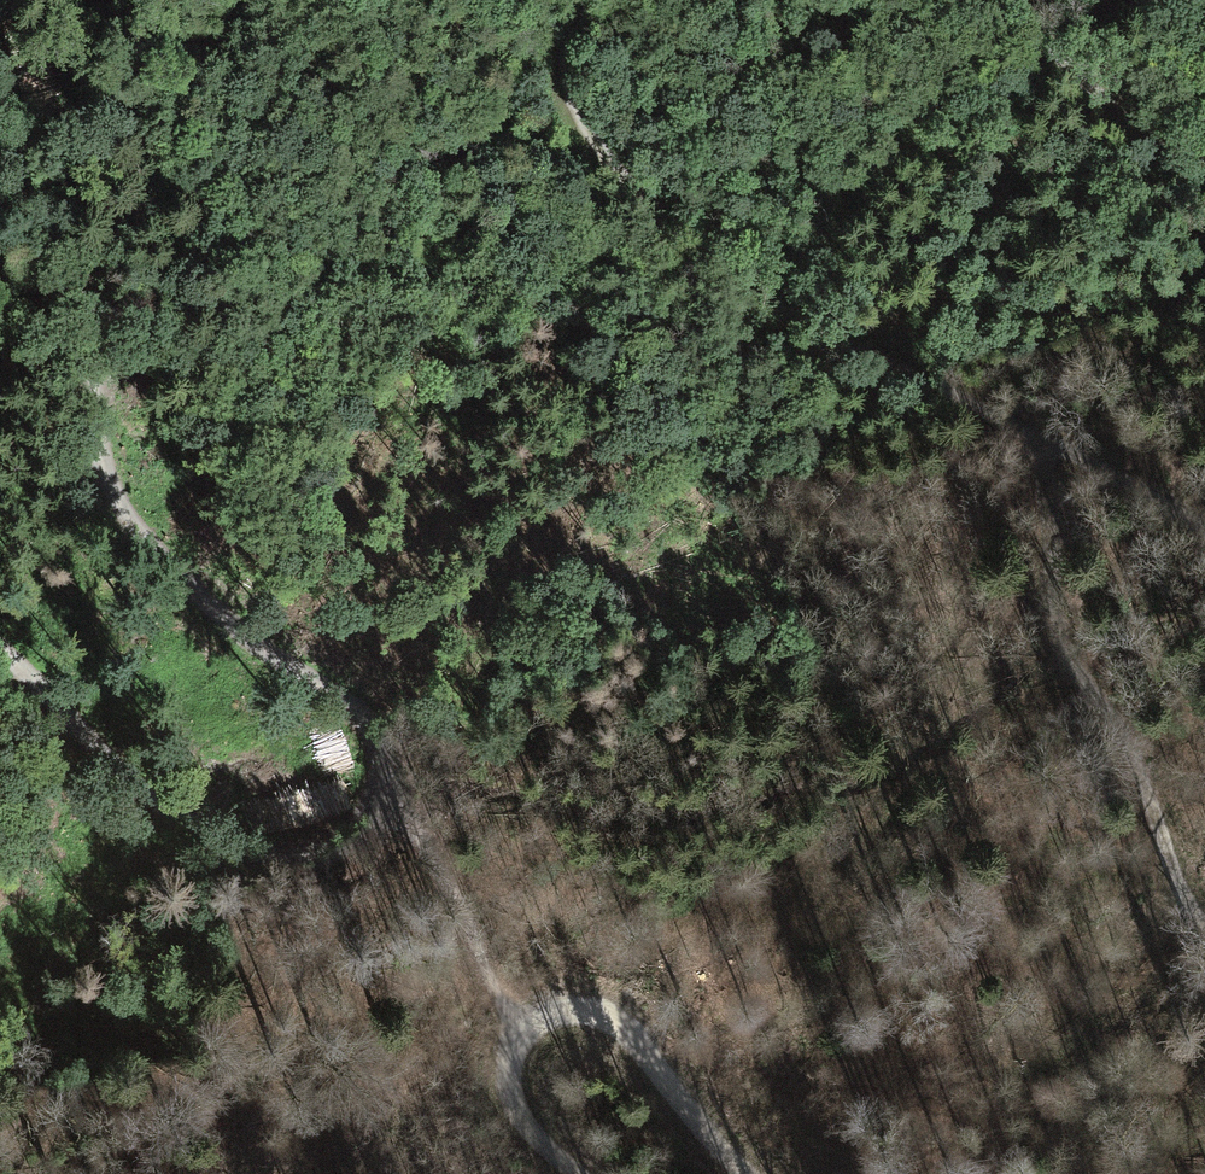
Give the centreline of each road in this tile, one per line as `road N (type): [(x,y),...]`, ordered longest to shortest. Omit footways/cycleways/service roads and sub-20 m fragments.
road 1 (track): [(0,98),(83,285),(107,492),(143,545),(218,611),(352,707),(378,739),(384,797),(339,842),(293,854),(225,838),(141,792),(0,652)]
road 2 (track): [(571,0),(565,39),(579,126),(717,271),(821,335),(1204,527)]
road 3 (track): [(1030,438),(1054,510),(1051,593),(1060,650),(1117,734),(1148,798),(1180,903),(1204,929)]
road 4 (track): [(578,1173),(519,1121),(505,1069),(522,1022),(578,1005),(617,1019),(691,1129),(742,1173)]
road 5 (track): [(384,797),(440,874),(522,1022)]
road 6 (track): [(1204,188),(1091,90),(1028,0)]

